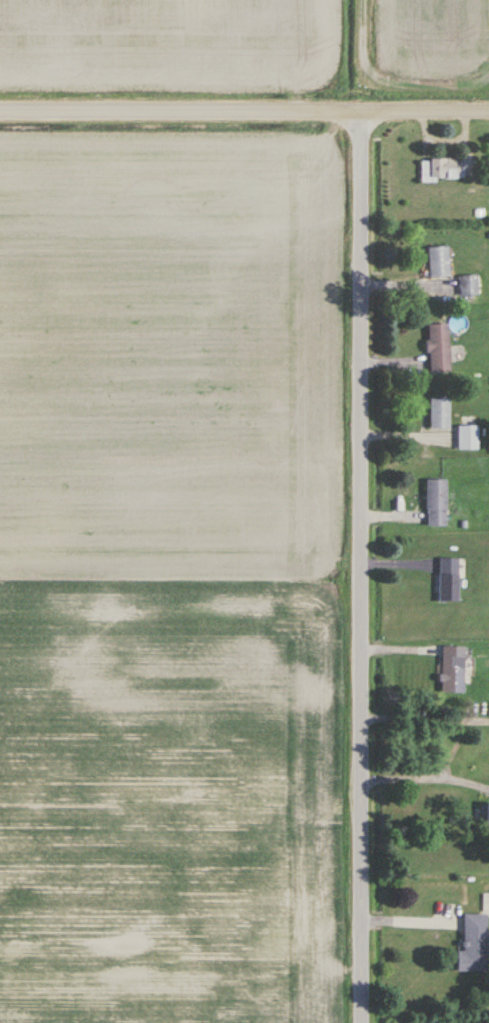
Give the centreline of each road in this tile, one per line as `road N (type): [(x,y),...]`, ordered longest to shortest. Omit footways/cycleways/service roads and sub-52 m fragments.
road 1 (residential): [(357,1022),(363,110)]
road 2 (residential): [(363,110),(0,109)]
road 3 (residential): [(363,110),(488,108)]

